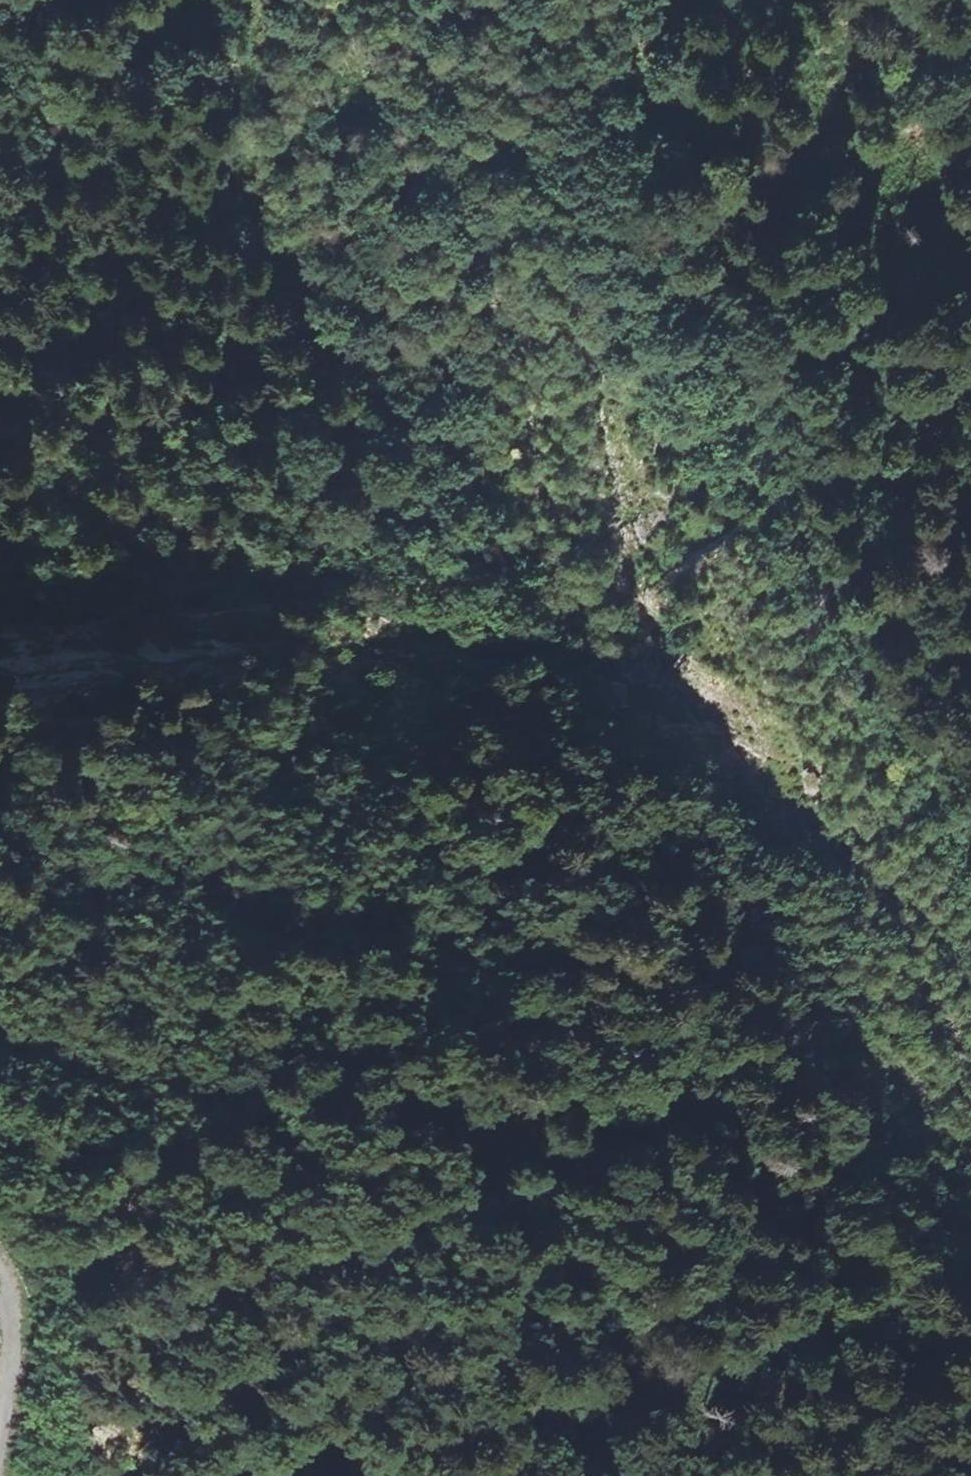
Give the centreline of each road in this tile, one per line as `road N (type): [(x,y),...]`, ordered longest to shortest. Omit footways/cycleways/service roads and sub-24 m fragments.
road 1 (unclassified): [(0,1240),(19,1290),(23,1351),(1,1475)]

